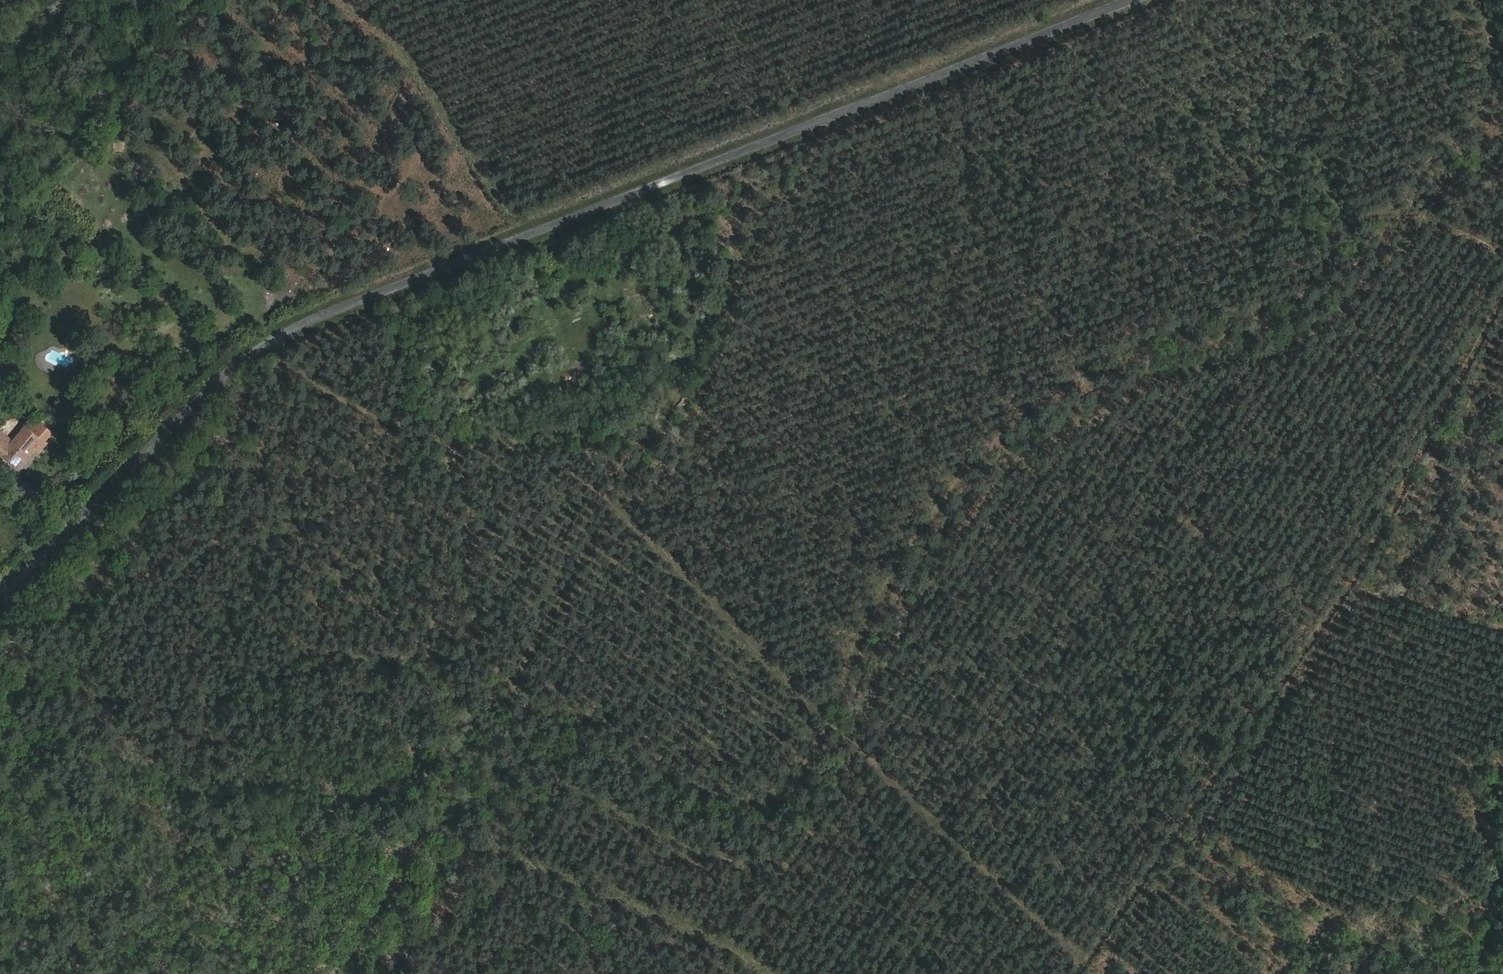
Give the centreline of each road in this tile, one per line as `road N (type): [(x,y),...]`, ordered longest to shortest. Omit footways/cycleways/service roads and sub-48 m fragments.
road 1 (unclassified): [(1158,0),(260,353),(0,607)]

